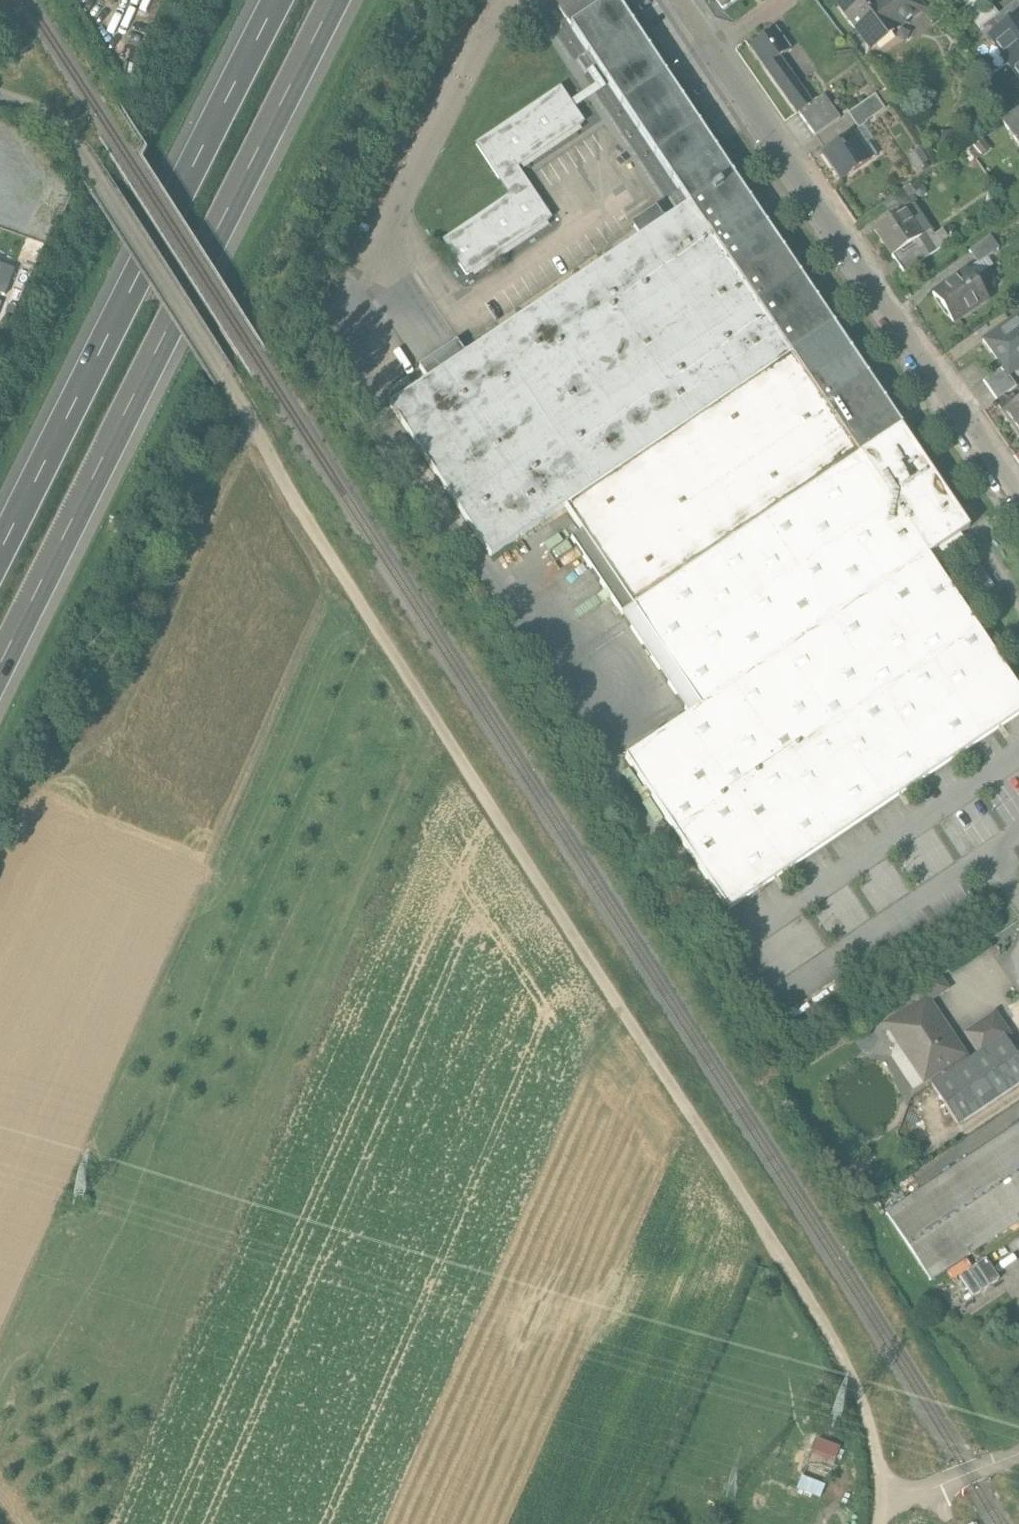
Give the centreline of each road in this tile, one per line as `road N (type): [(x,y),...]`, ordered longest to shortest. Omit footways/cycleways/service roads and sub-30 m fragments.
road 1 (track): [(883,1508),(884,1476),(860,1393),(772,1236),(61,130),(46,115),(0,97)]
road 2 (motorway): [(0,687),(336,0)]
road 3 (motorway): [(278,0),(0,567)]
road 4 (tertiary): [(719,47),(1018,492)]

